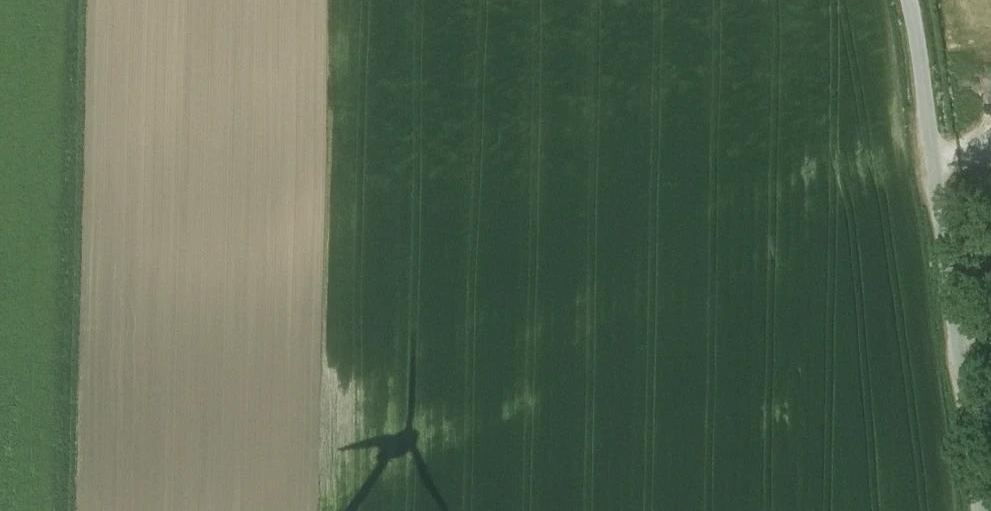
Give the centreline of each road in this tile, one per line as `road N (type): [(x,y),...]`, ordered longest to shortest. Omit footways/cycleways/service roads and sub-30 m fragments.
road 1 (unclassified): [(902,0),(960,327),(978,510)]

